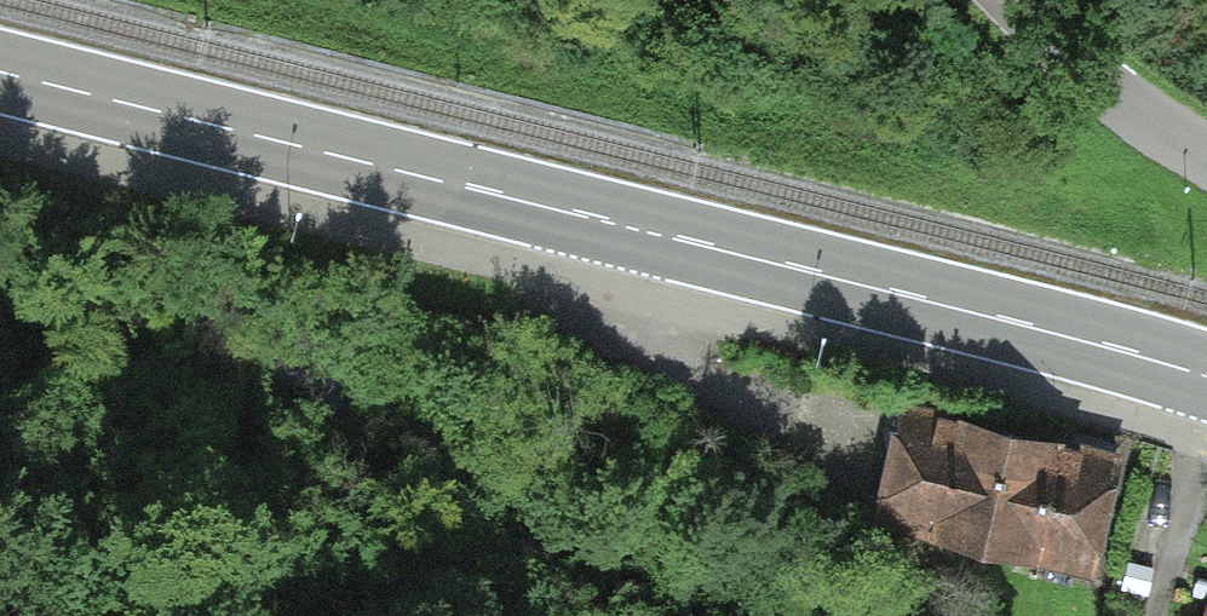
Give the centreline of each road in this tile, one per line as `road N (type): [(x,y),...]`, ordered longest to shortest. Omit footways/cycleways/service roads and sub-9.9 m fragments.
road 1 (secondary): [(1206,376),(0,72)]
road 2 (unclassified): [(1018,0),(1130,114),(1206,155)]
road 3 (track): [(218,615),(0,535)]

